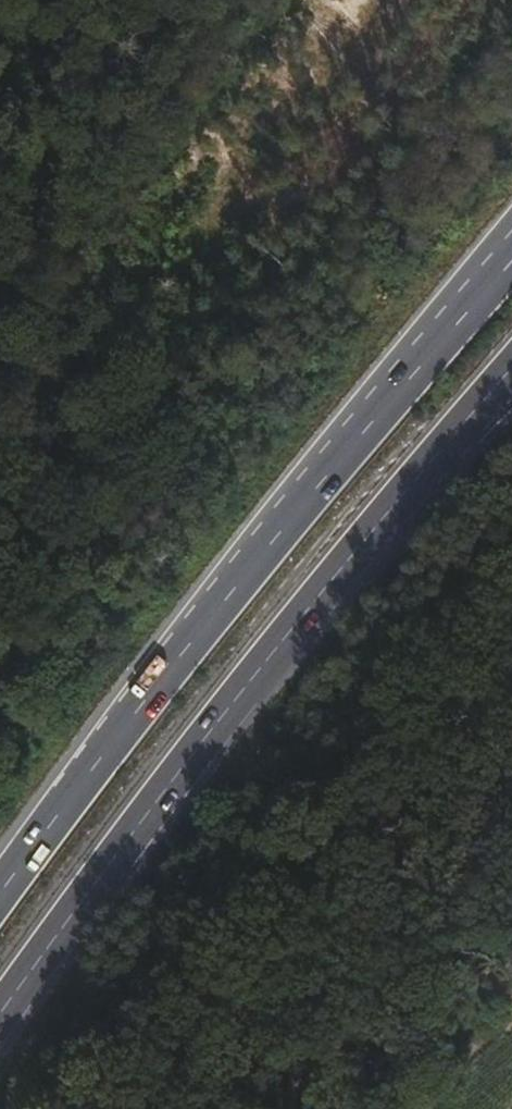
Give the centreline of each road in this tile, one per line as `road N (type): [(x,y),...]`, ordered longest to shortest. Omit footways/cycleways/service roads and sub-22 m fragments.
road 1 (trunk): [(511,255),(203,632),(0,916)]
road 2 (trunk): [(0,1022),(168,785),(511,379)]

